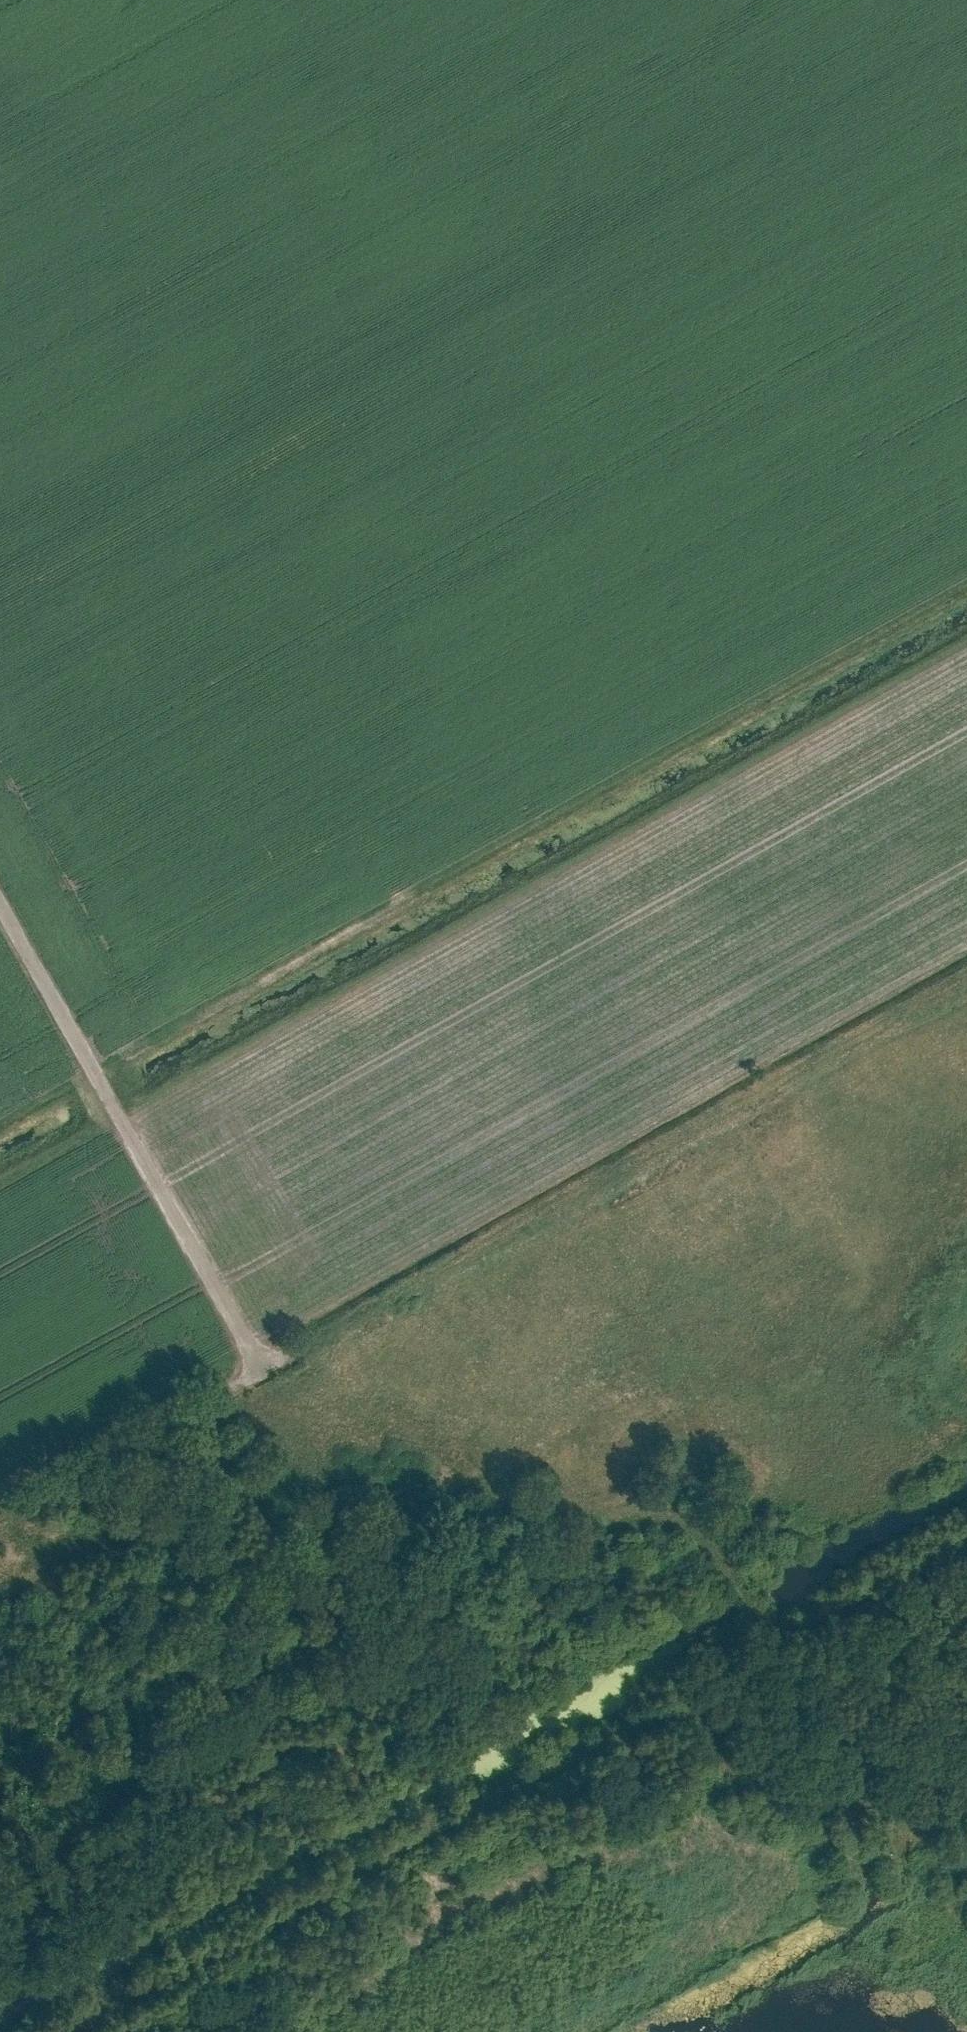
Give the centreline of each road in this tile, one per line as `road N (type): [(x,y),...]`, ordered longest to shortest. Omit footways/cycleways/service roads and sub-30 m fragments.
road 1 (unclassified): [(251,1350),(0,905)]

